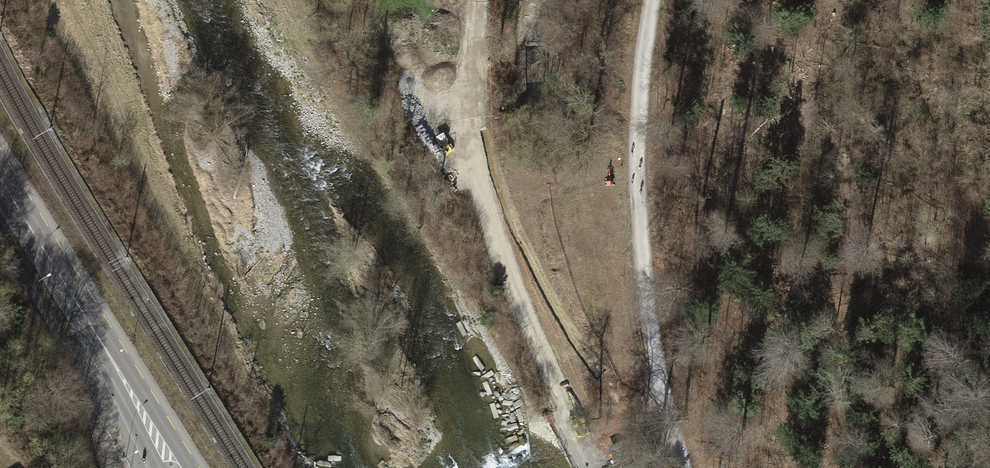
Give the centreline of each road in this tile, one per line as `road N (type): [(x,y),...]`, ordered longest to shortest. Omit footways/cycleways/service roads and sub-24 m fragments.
road 1 (track): [(681,467),(652,344),(637,197),(638,95),(650,0)]
road 2 (primary): [(176,467),(0,172)]
road 3 (track): [(583,424),(568,420),(517,296),(480,190),(468,115)]

